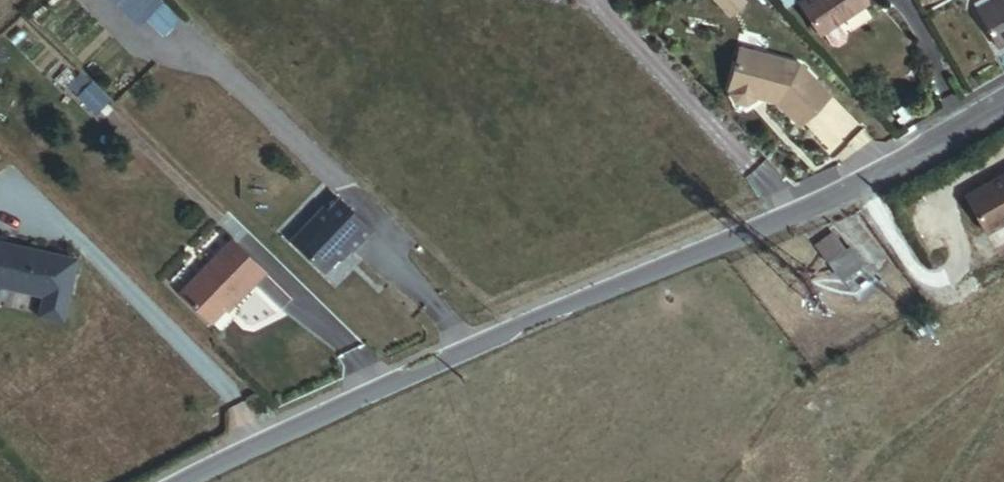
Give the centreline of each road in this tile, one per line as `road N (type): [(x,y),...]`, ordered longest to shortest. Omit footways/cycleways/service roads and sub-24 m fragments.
road 1 (residential): [(191,481),(882,173)]
road 2 (residential): [(1003,103),(882,173)]

